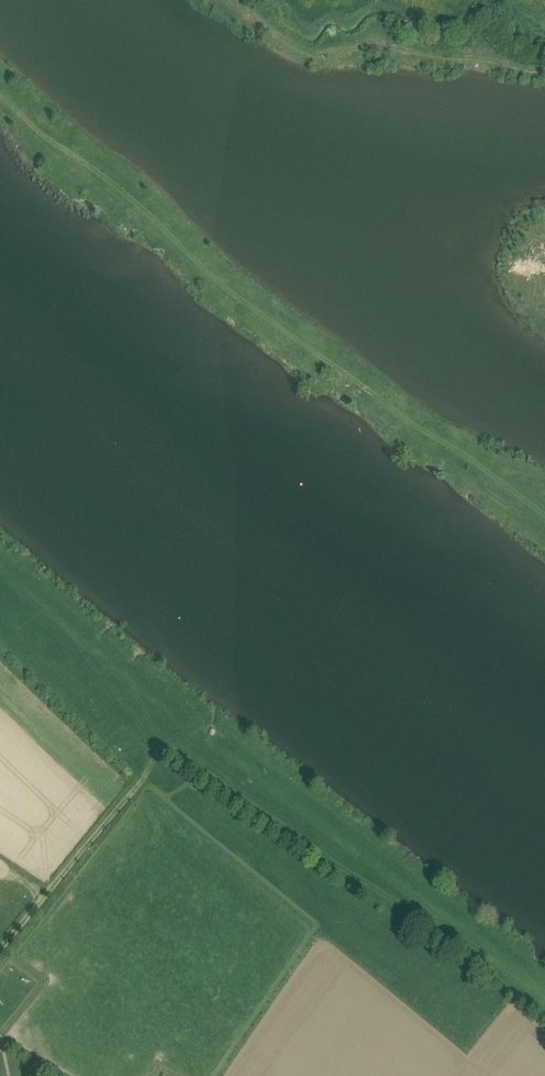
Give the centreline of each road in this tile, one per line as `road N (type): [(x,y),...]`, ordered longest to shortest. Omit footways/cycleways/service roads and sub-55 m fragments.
road 1 (track): [(139,782),(0,951)]

